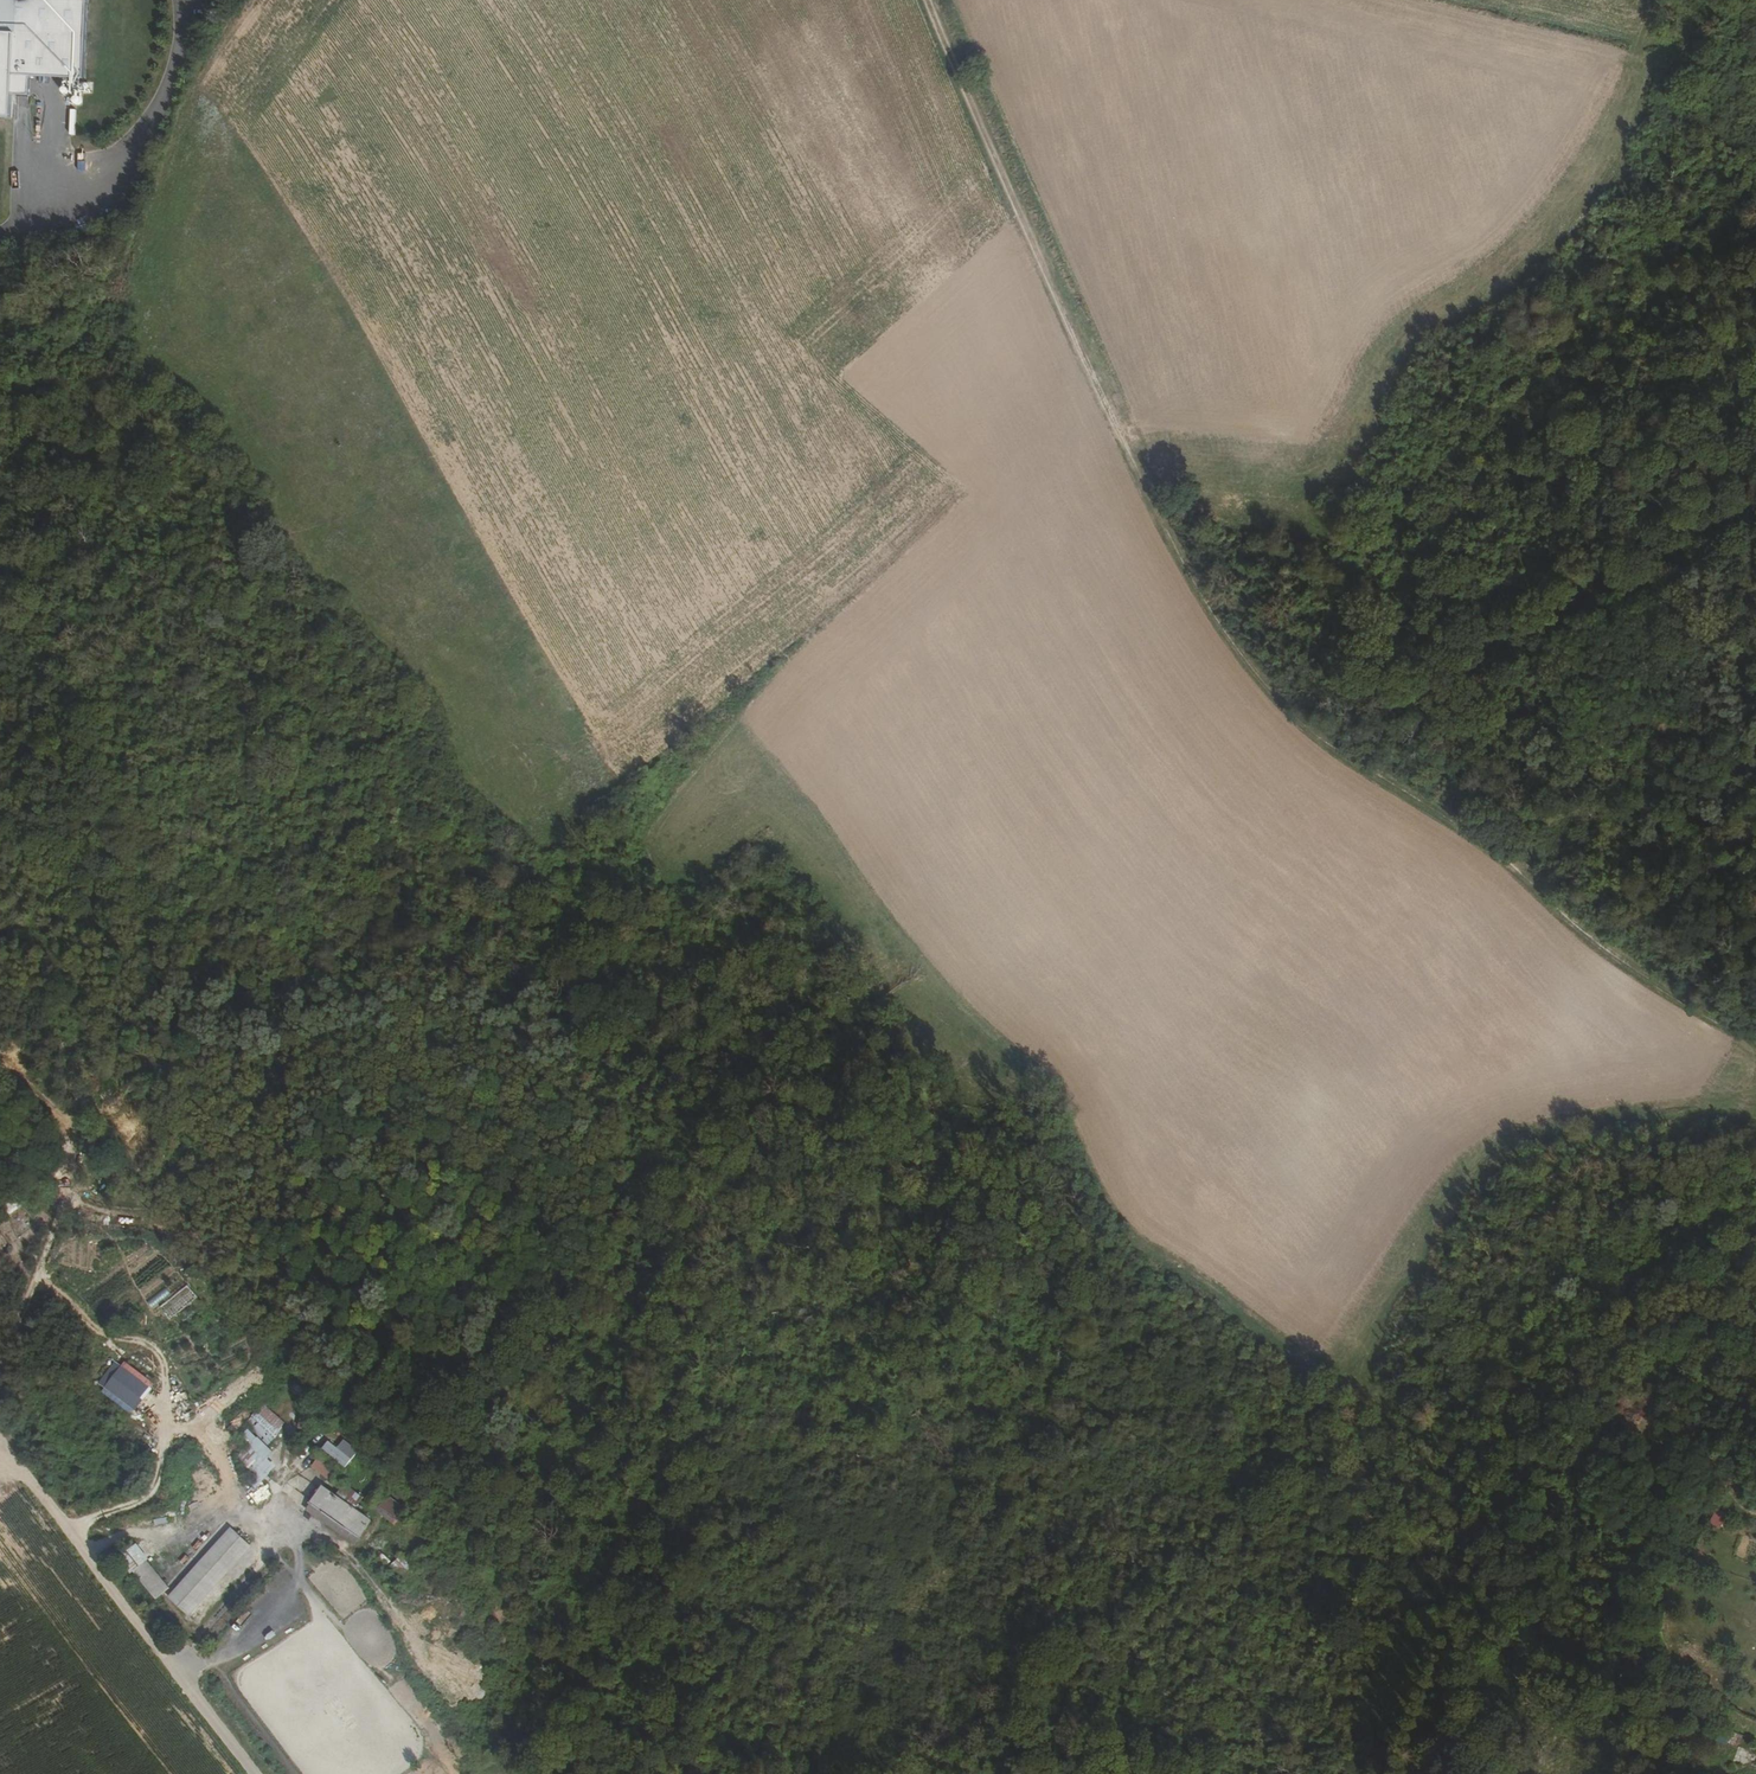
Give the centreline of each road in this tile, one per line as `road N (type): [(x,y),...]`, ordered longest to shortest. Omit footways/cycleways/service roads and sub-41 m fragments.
road 1 (track): [(1203,597),(1108,412),(928,0)]
road 2 (unclassified): [(0,238),(56,220),(141,137),(178,49),(180,0)]
road 3 (track): [(69,1532),(141,1504),(156,1488),(167,1378),(179,1354)]
road 4 (track): [(0,1439),(139,1623)]
road 5 (residential): [(256,1773),(139,1623)]
road 6 (track): [(0,1356),(69,1192)]
road 7 (track): [(296,1773),(195,1644)]
road 8 (track): [(253,1503),(220,1453),(165,1428)]

